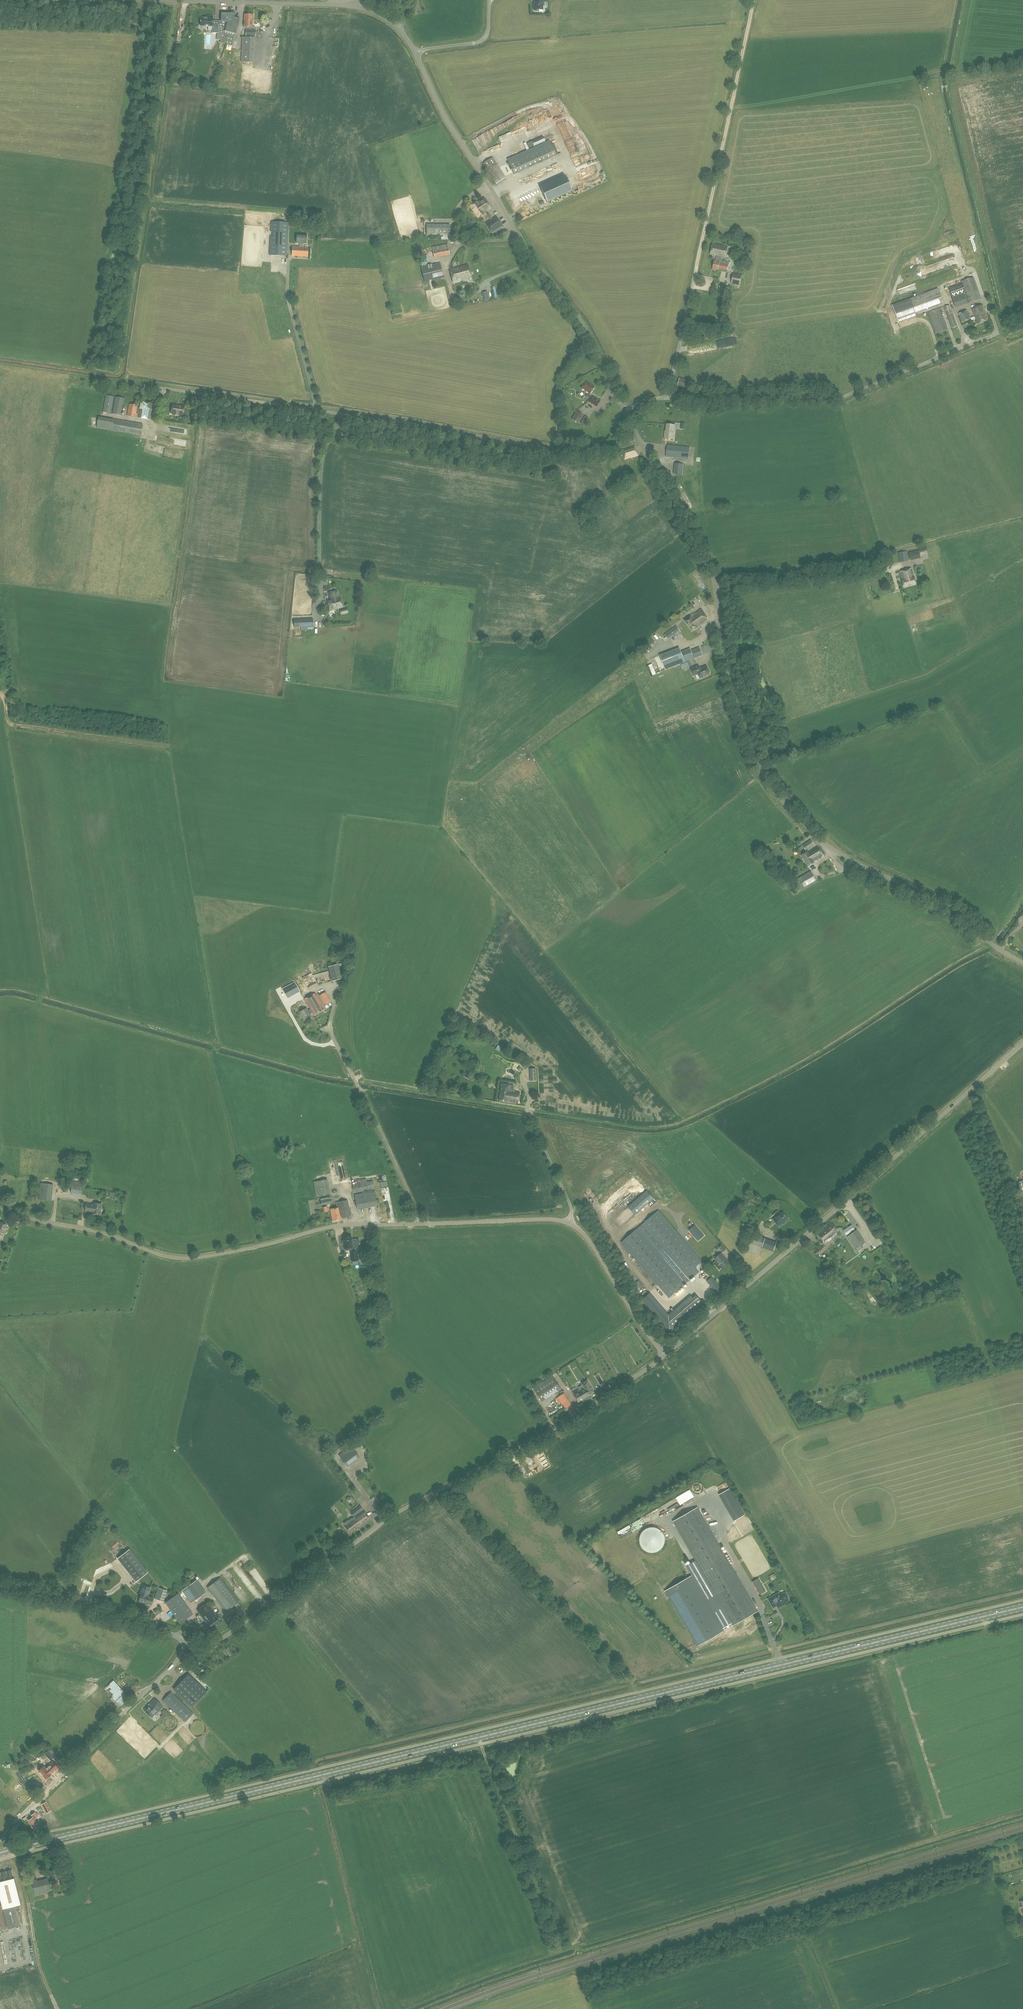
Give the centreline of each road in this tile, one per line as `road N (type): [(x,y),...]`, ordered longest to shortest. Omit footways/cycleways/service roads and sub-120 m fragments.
road 1 (primary): [(0,1853),(1022,1609)]
road 2 (unclassified): [(0,1589),(71,1601),(208,1646),(393,1516),(558,1426),(665,1355)]
road 3 (unclassified): [(665,1355),(586,1236),(557,1221),(341,1226),(187,1258),(0,1210)]
road 4 (unclassified): [(626,410),(578,317),(462,143),(400,31),(349,6),(210,2)]
road 5 (unclassified): [(1022,962),(957,906),(835,849),(796,812),(750,734),(718,590)]
road 6 (unclassified): [(665,1355),(1022,1044)]
road 7 (unclassified): [(669,399),(854,394),(996,334),(991,313)]
road 8 (unclassified): [(641,439),(558,451),(345,413)]
road 9 (track): [(694,277),(755,0)]
road 10 (track): [(0,693),(12,724),(169,745)]
road 11 (unclassified): [(322,410),(136,384)]
road 12 (unclassified): [(718,590),(641,439)]
road 13 (unclassified): [(320,578),(324,463),(345,413)]
road 14 (unclassified): [(718,590),(879,570)]
road 15 (unclassified): [(669,399),(694,277)]

